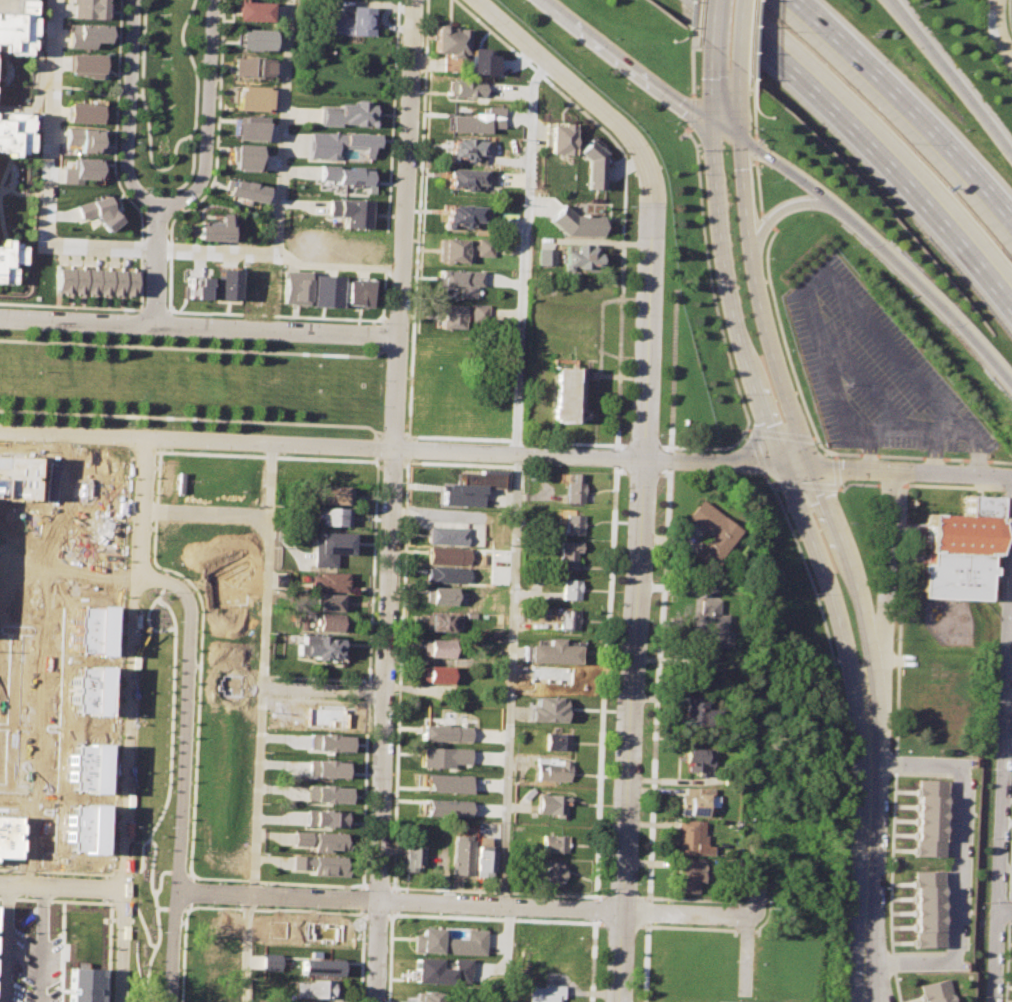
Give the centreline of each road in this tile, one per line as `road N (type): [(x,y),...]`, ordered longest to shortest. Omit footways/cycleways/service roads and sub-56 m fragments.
road 1 (residential): [(652,189),(618,1001)]
road 2 (secondary): [(714,45),(717,238),(739,332),(869,716)]
road 3 (residential): [(172,893),(750,916)]
road 4 (secondary): [(871,673),(865,612),(770,347),(740,139)]
road 5 (residential): [(395,449),(372,1001)]
road 6 (residential): [(167,1001),(183,610),(171,589),(147,578),(135,553)]
road 7 (residential): [(135,553),(112,1001)]
road 8 (motorway): [(717,0),(869,145),(1011,314)]
road 9 (tertiary): [(395,449),(812,468)]
road 10 (residential): [(399,335),(0,319)]
road 11 (tertiary): [(0,434),(395,449)]
road 12 (residential): [(1011,617),(996,1001)]
road 13 (motorway): [(740,139),(880,249),(1011,388)]
road 14 (residential): [(399,335),(411,0)]
road 15 (motorway): [(1011,220),(803,0)]
road 16 (residential): [(474,0),(610,116),(644,162),(652,189)]
road 17 (secondary): [(866,1001),(871,760)]
road 18 (secondary): [(546,0),(740,139)]
road 19 (residential): [(158,203),(187,196),(204,176),(211,0)]
road 20 (residential): [(133,0),(128,176),(158,203)]
road 21 (residential): [(871,673),(894,472)]
road 22 (motorway): [(1011,159),(890,0)]
road 23 (tertiary): [(812,468),(1011,481)]
road 24 (residential): [(262,688),(386,694)]
road 25 (residential): [(158,203),(154,324)]

